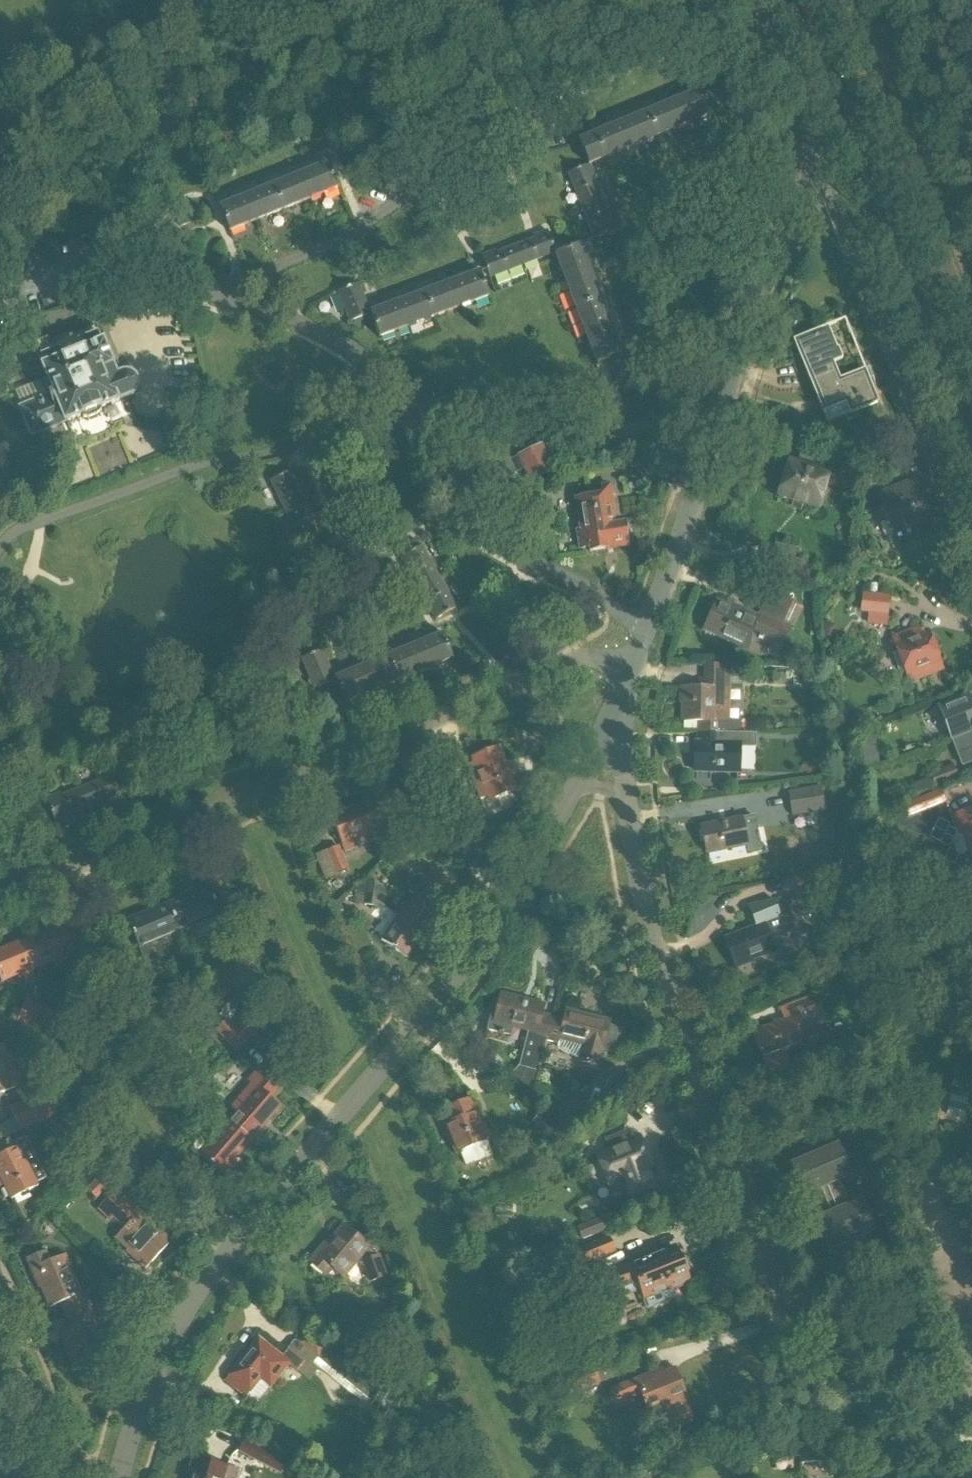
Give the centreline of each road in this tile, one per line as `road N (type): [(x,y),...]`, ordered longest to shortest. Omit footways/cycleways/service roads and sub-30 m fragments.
road 1 (residential): [(110,1477),(159,1354),(241,1231),(545,836),(615,717)]
road 2 (residential): [(879,1477),(797,1338),(655,984),(615,717)]
road 3 (residential): [(0,896),(588,657),(631,664)]
road 4 (unclassified): [(643,632),(763,227),(817,184)]
road 5 (primary): [(971,444),(795,0)]
road 6 (unclassified): [(971,545),(852,250),(817,184)]
road 7 (track): [(971,273),(862,0)]
road 8 (unclassified): [(817,184),(749,0)]
road 9 (residential): [(67,1477),(0,1327)]

